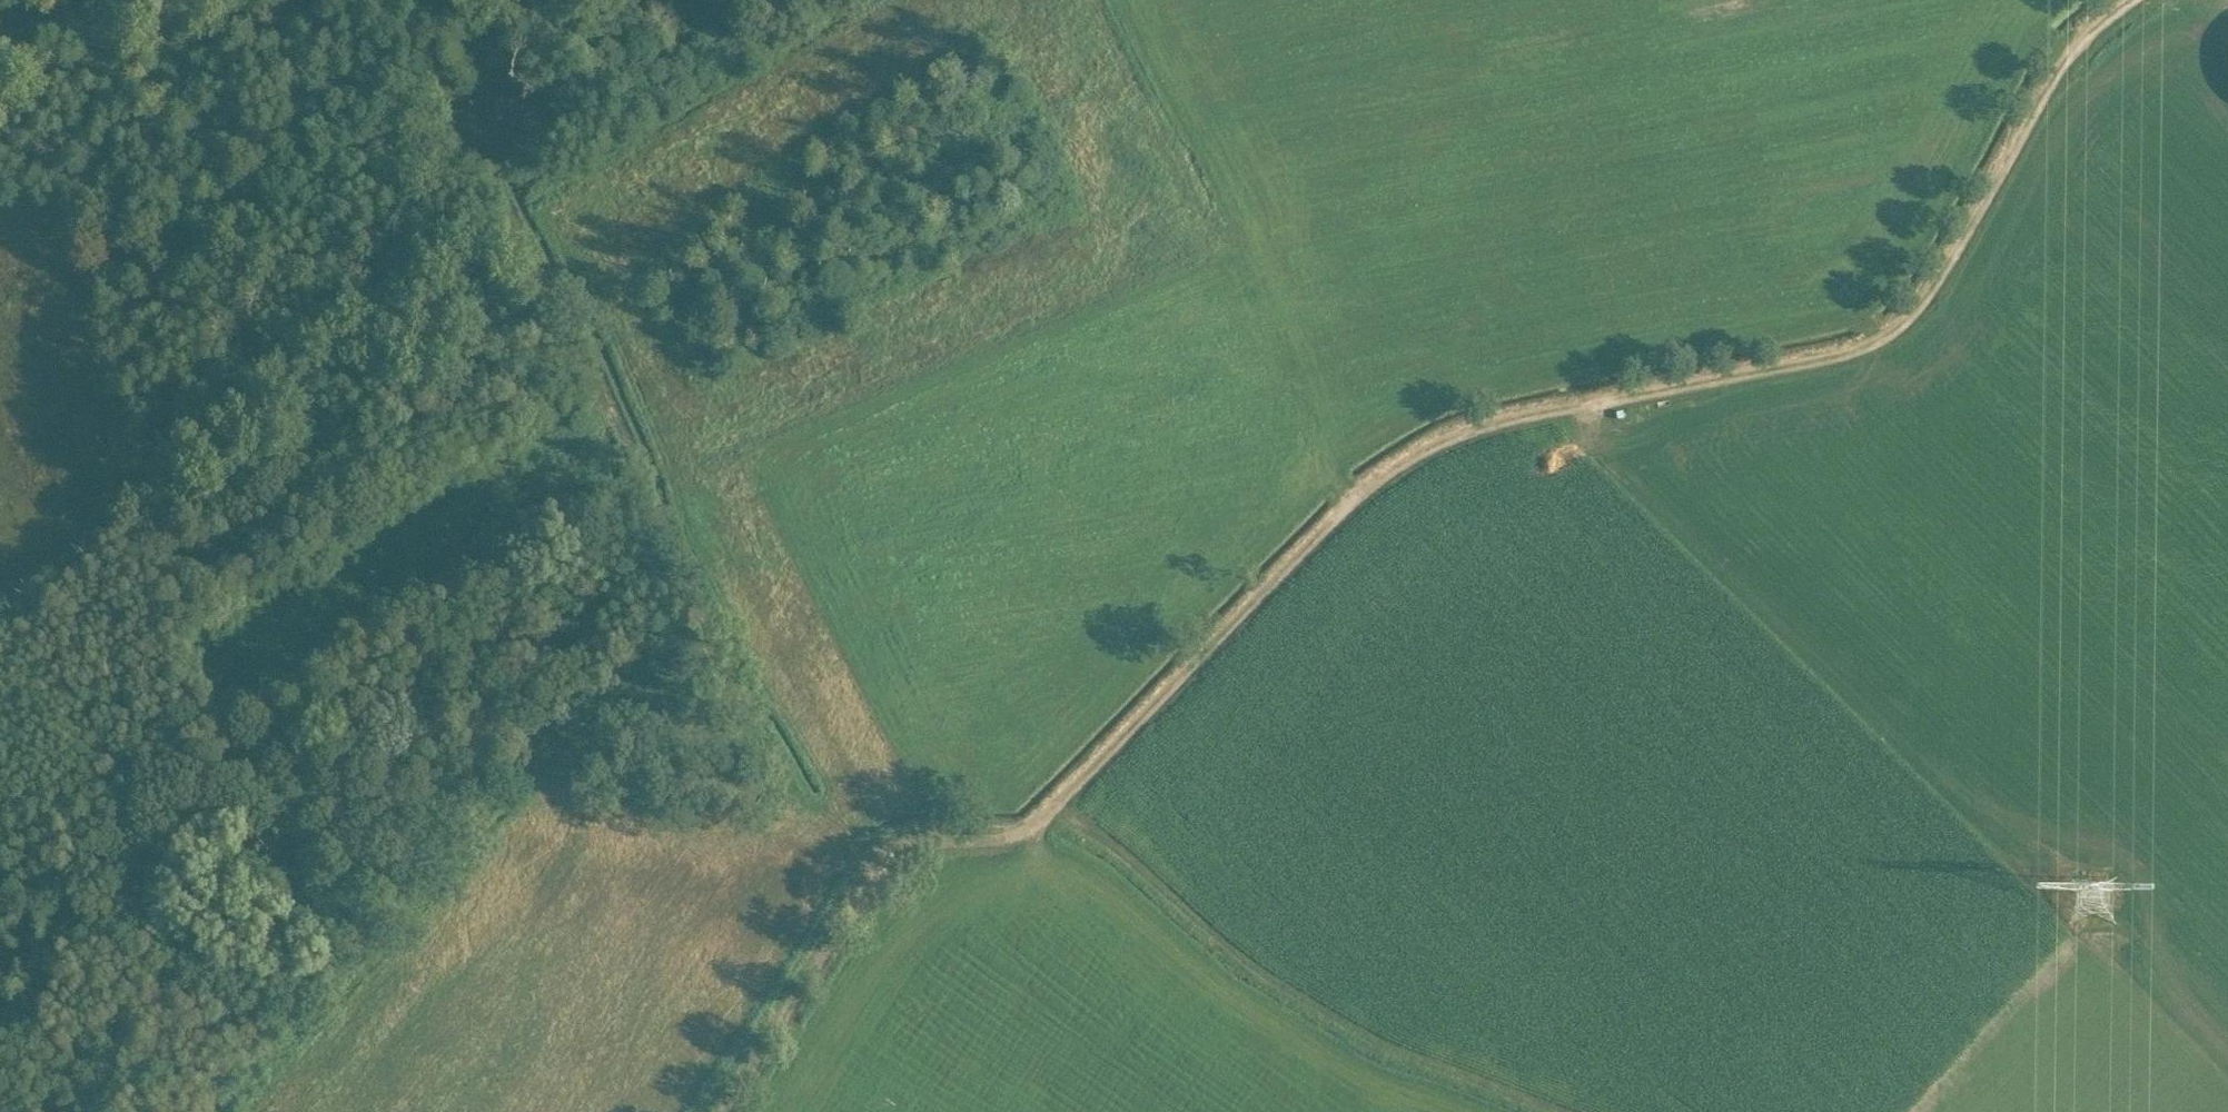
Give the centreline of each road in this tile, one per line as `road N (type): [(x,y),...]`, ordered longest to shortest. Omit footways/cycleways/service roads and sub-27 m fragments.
road 1 (track): [(2132,0),(2076,49),(1939,288),(1889,335),(1828,359),(1503,419),(1421,450),(1354,497),(1043,817),(1019,831),(937,841),(887,858)]
road 2 (track): [(887,858),(722,1111)]

